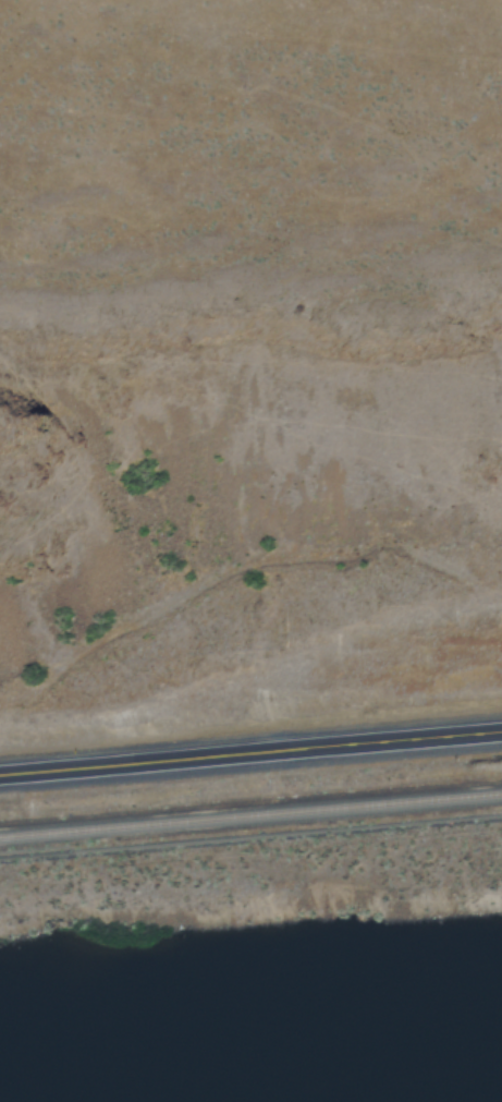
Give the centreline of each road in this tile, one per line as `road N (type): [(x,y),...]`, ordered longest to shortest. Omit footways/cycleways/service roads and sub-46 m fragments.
road 1 (primary): [(0,774),(501,731)]

